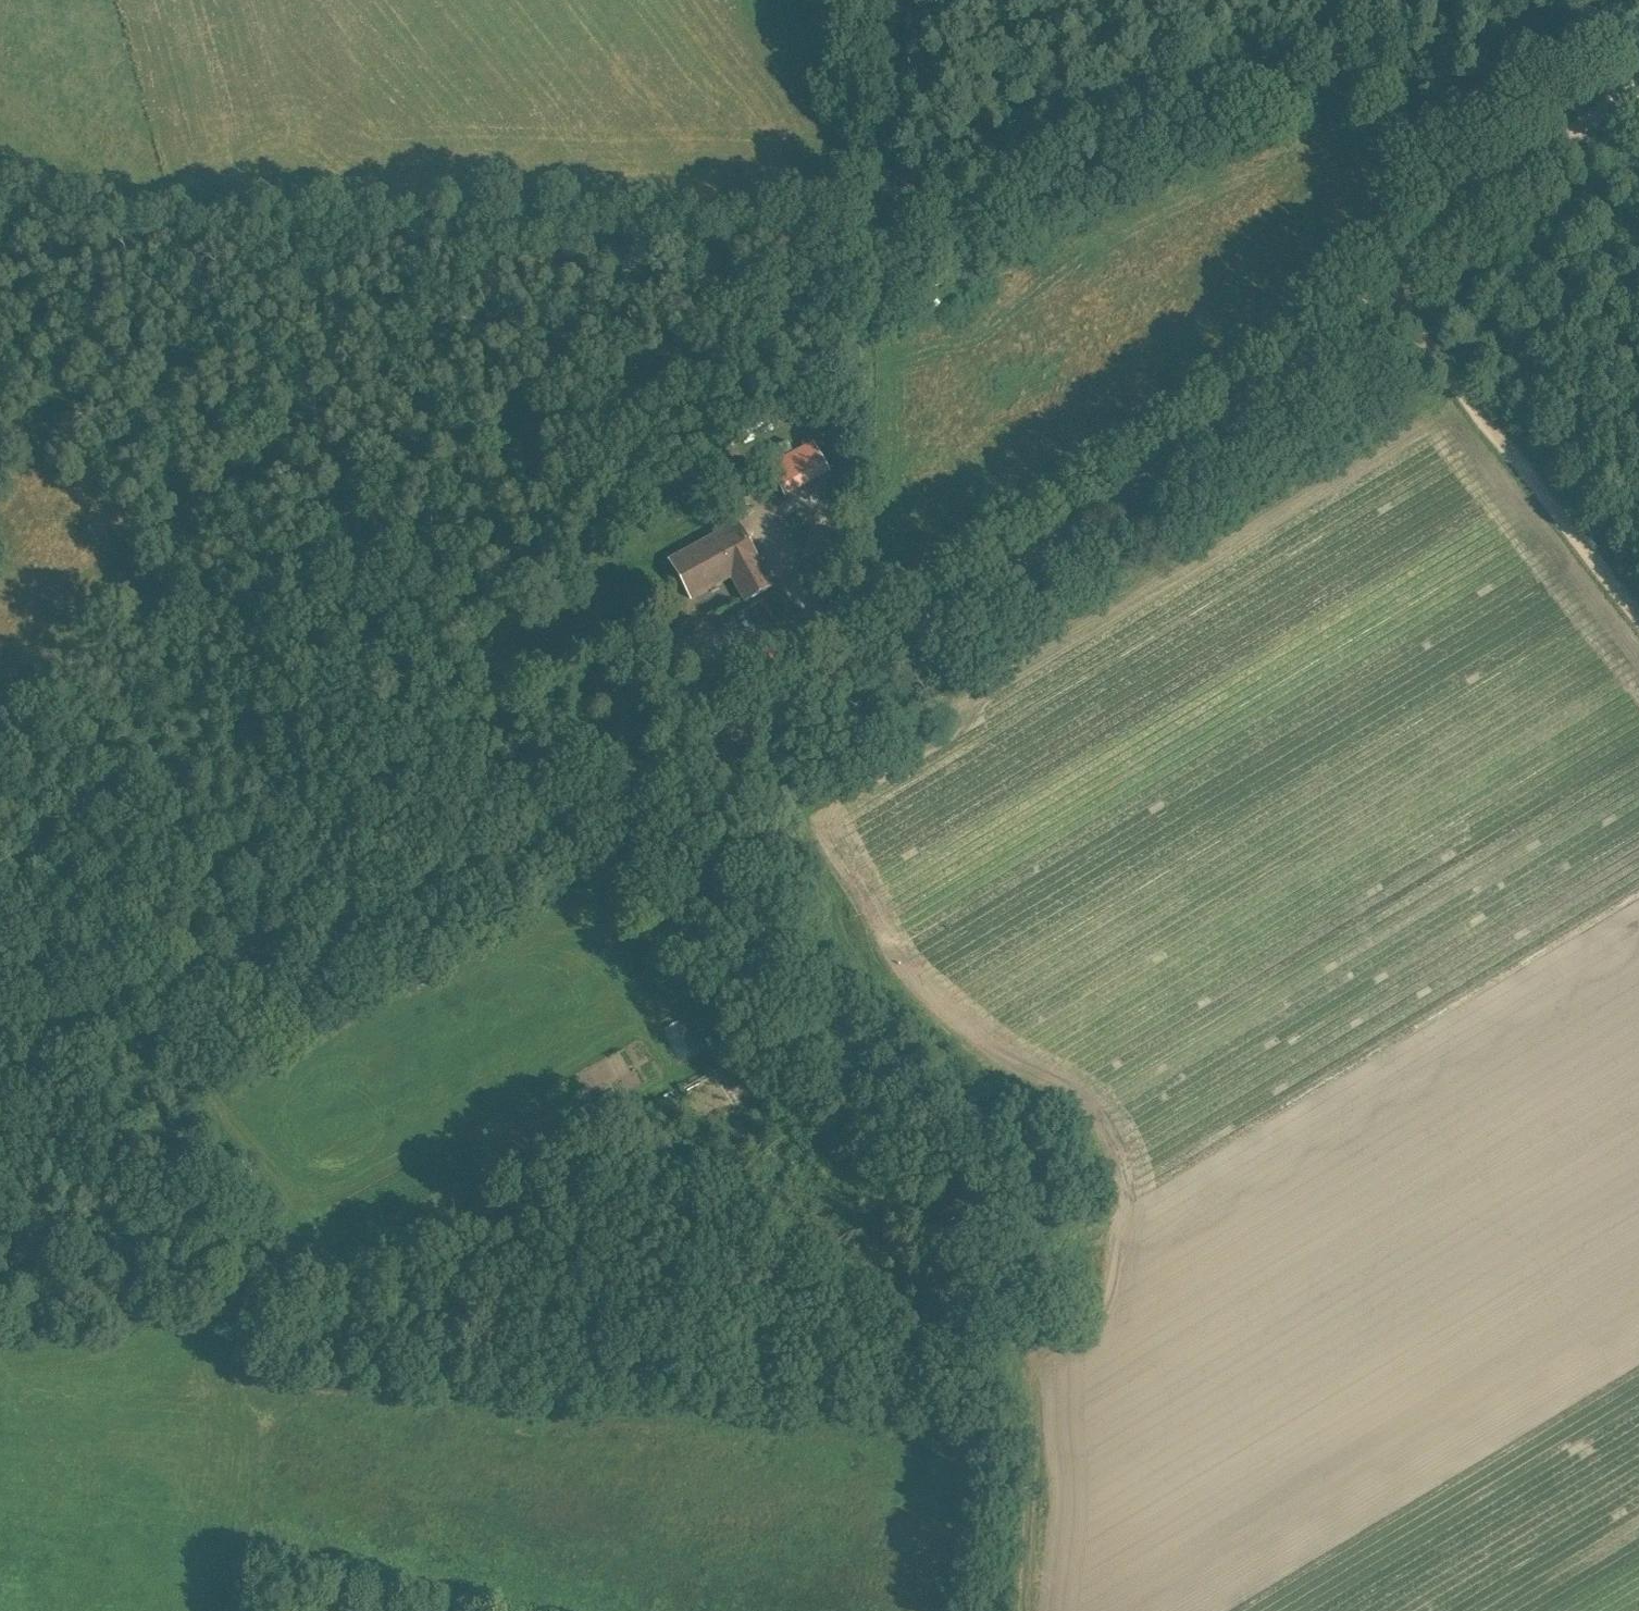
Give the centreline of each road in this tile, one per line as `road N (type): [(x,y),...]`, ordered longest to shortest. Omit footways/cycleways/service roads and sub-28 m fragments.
road 1 (track): [(688,775),(364,925),(181,990),(0,1033)]
road 2 (track): [(997,1380),(976,1280),(978,1118),(968,1098),(828,986),(782,832),(688,775)]
road 3 (track): [(1392,275),(1194,440),(971,603),(846,678)]
road 4 (track): [(1638,609),(1392,275)]
road 5 (track): [(1446,229),(1638,95)]
road 6 (track): [(997,1380),(1005,1478),(974,1610)]
road 7 (track): [(908,0),(894,205)]
road 8 (track): [(846,678),(688,775)]

